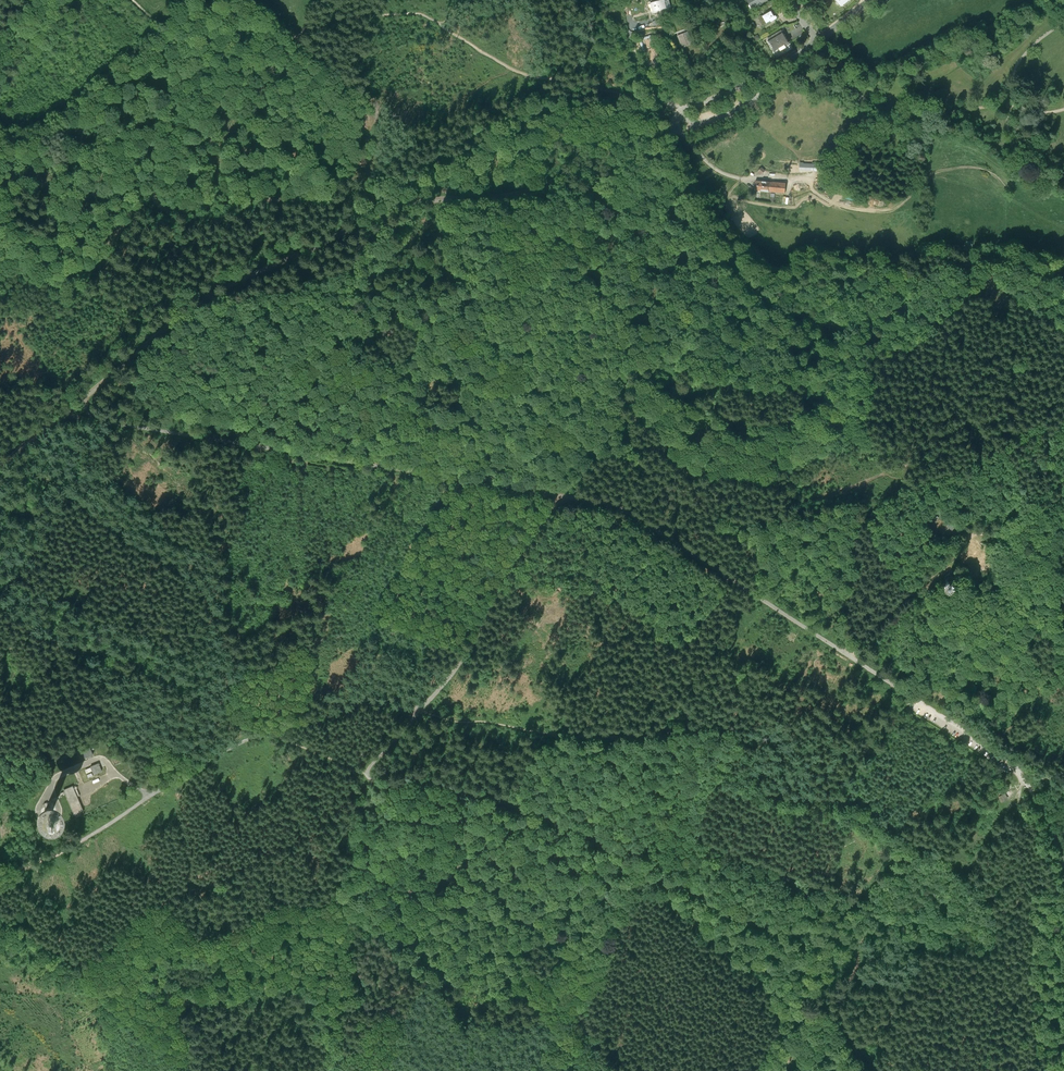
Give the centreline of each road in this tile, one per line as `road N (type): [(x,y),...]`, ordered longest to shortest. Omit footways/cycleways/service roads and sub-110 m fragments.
road 1 (track): [(419,711),(565,734),(655,737),(704,723),(736,731),(761,786),(835,799),(982,888),(996,924),(994,990),(1010,1070)]
road 2 (track): [(134,983),(158,955),(232,944),(296,914),(359,922),(429,878),(466,865),(553,853),(629,886),(642,883)]
road 3 (track): [(561,497),(57,419)]
road 4 (track): [(415,202),(221,288),(73,407)]
road 5 (track): [(868,1070),(839,1011),(857,969),(855,945),(833,933),(738,916),(687,884),(642,883)]
road 6 (track): [(745,276),(638,234),(596,191),(570,178),(502,198),(415,202)]
road 7 (track): [(150,106),(152,191),(165,211),(254,200),(415,202)]
road 8 (track): [(1063,275),(971,263),(881,318),(841,325),(780,309),(745,276)]
road 9 (track): [(642,883),(586,828),(510,799),(402,782)]
road 10 (unclassified): [(1063,866),(1013,763),(902,689)]
road 11 (track): [(745,276),(693,189),(674,126)]
road 12 (track): [(0,143),(74,129),(128,99),(150,106)]
road 13 (track): [(230,1000),(280,994),(305,1003),(323,1024),(338,1070)]
road 14 (track): [(26,866),(155,792)]
road 15 (track): [(439,25),(416,13),(369,15),(303,35)]
road 16 (track): [(303,35),(214,51),(170,39)]

